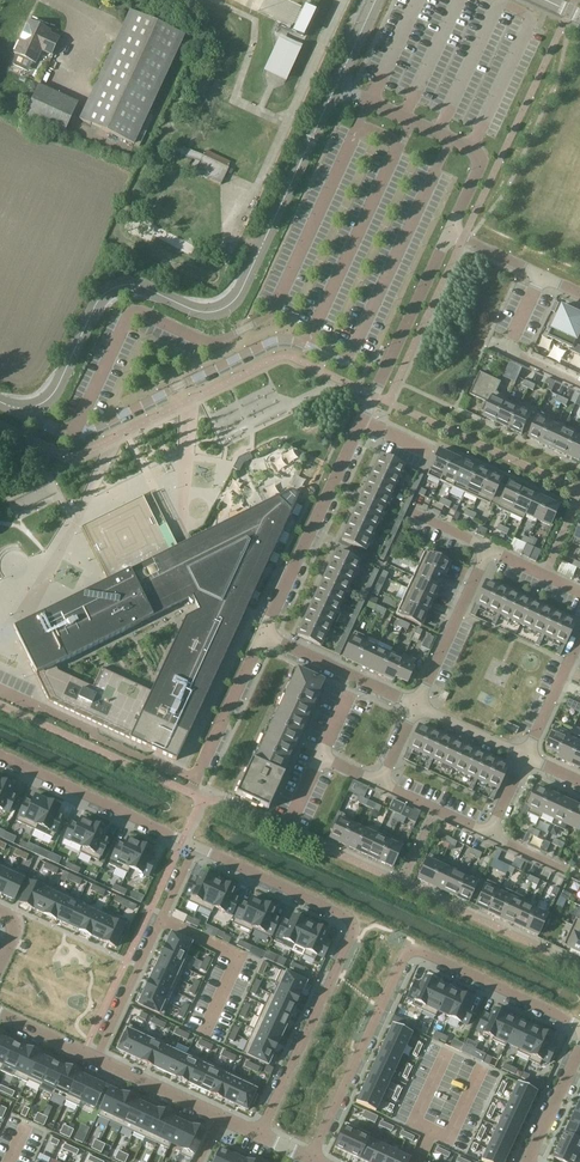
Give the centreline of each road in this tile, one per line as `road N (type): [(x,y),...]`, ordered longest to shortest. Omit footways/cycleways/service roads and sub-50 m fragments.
road 1 (tertiary): [(336,86),(235,300),(203,312),(138,285),(115,287),(98,300),(51,396),(24,408),(0,402)]
road 2 (residential): [(449,234),(264,637)]
road 3 (residential): [(192,847),(354,925),(257,1132)]
road 4 (residential): [(316,1159),(415,953),(579,1025)]
road 5 (residential): [(417,707),(381,784),(492,836),(527,758)]
road 6 (residential): [(336,86),(474,151),(479,165),(449,234)]
road 7 (residential): [(96,1055),(192,847)]
road 8 (residential): [(0,759),(192,847)]
road 9 (residential): [(488,549),(417,707)]
road 10 (residential): [(264,637),(191,794)]
road 11 (residential): [(264,637),(417,707)]
road 12 (residential): [(579,294),(449,234)]
road 13 (residential): [(96,1055),(224,1116)]
road 14 (residential): [(579,642),(527,758)]
road 15 (residential): [(417,707),(527,758)]

